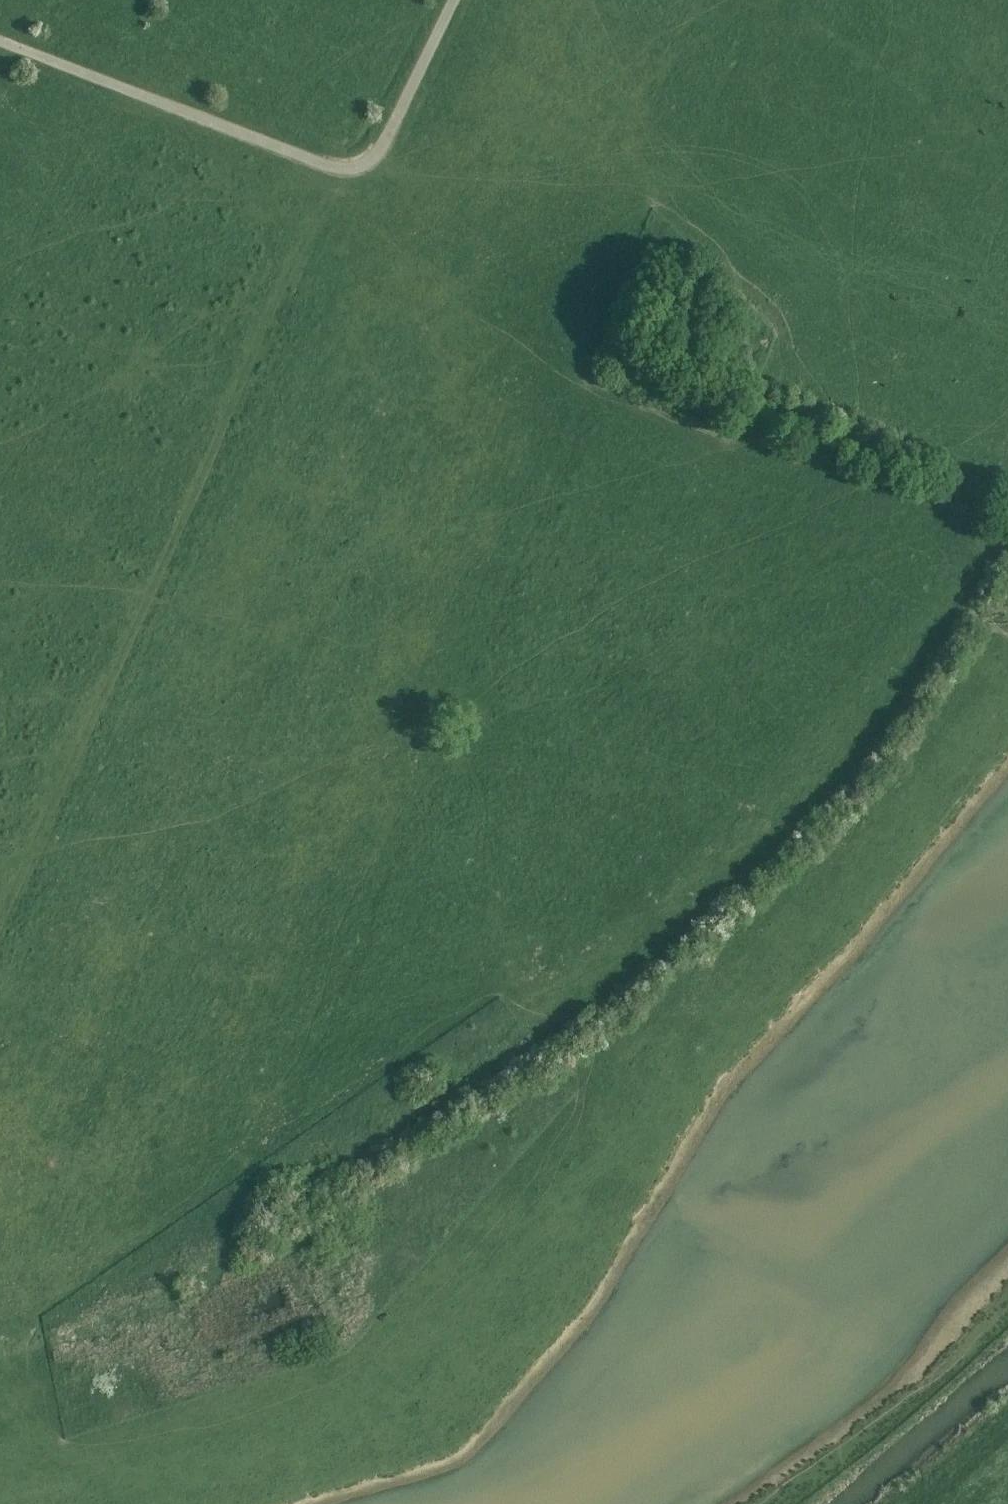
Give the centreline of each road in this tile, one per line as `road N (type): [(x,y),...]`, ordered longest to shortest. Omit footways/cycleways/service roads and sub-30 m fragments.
road 1 (unclassified): [(454,0),(381,148),(357,167),(331,167),(0,41)]

